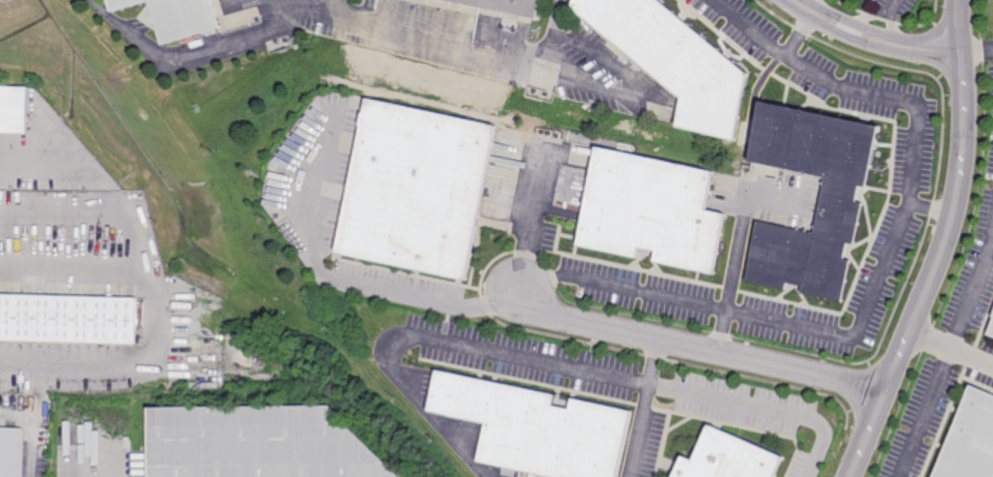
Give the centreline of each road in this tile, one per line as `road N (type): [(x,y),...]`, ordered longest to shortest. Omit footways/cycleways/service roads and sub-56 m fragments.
road 1 (tertiary): [(960,0),(968,128),(958,216),(849,476)]
road 2 (residential): [(884,393),(541,319),(518,297)]

